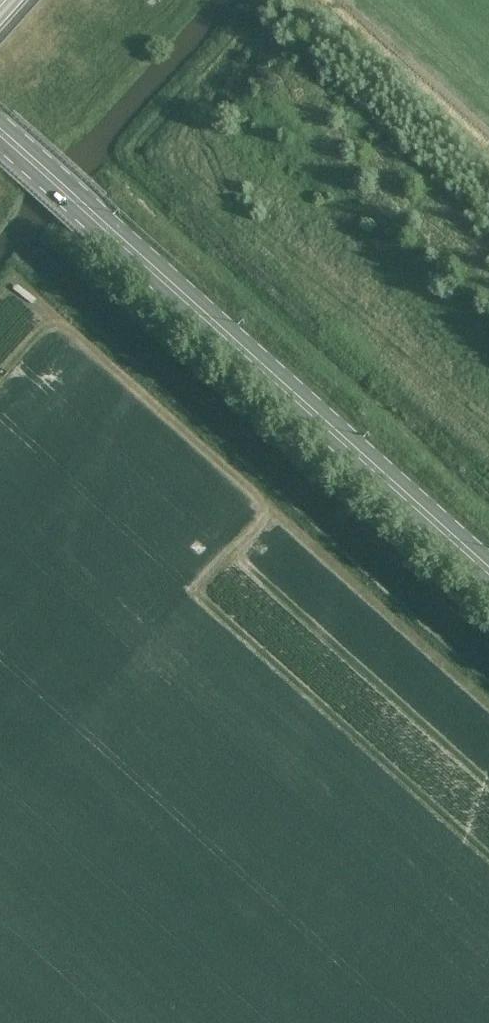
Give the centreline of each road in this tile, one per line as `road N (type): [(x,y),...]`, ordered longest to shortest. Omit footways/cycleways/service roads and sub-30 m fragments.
road 1 (track): [(488,708),(10,281),(0,292)]
road 2 (secondary): [(488,569),(0,131)]

